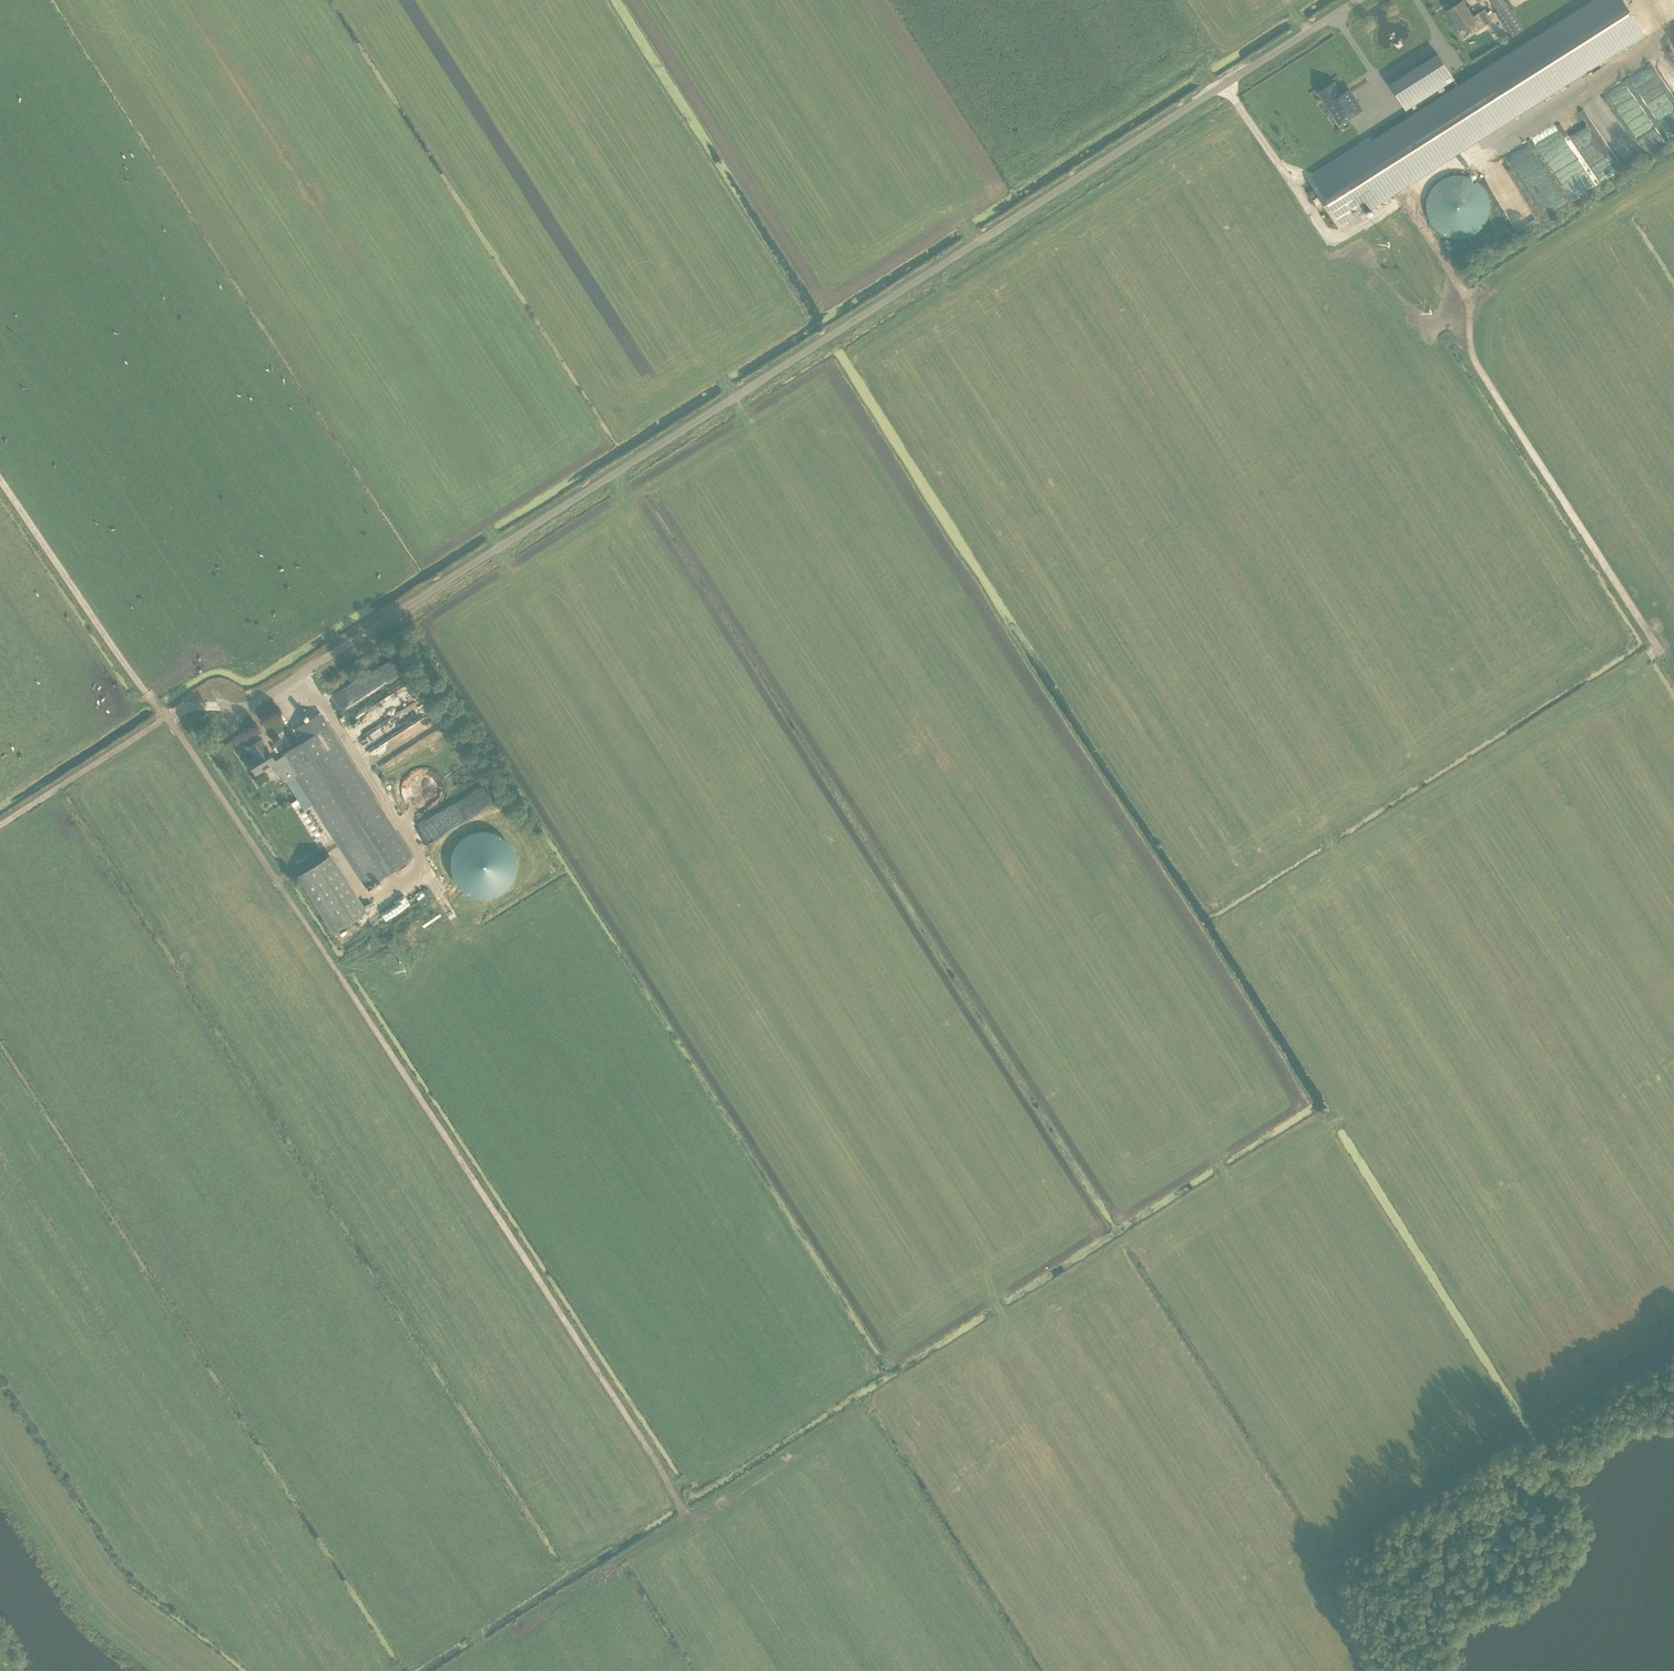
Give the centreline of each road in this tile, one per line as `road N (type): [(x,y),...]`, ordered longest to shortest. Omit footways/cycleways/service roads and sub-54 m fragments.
road 1 (unclassified): [(242,709),(1358,0)]
road 2 (track): [(681,1498),(215,782),(0,479)]

